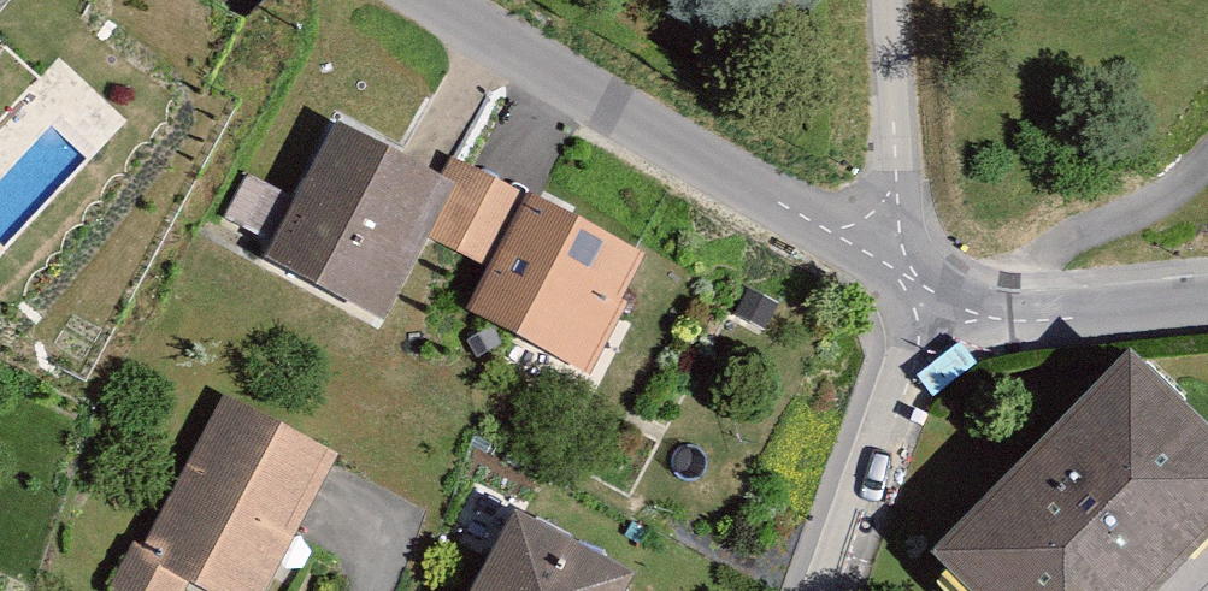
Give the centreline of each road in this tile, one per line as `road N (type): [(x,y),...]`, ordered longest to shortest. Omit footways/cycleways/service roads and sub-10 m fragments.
road 1 (residential): [(931,309),(423,0)]
road 2 (residential): [(931,309),(900,0)]
road 3 (residential): [(829,590),(931,309)]
road 4 (residential): [(1207,303),(999,322),(931,309)]

